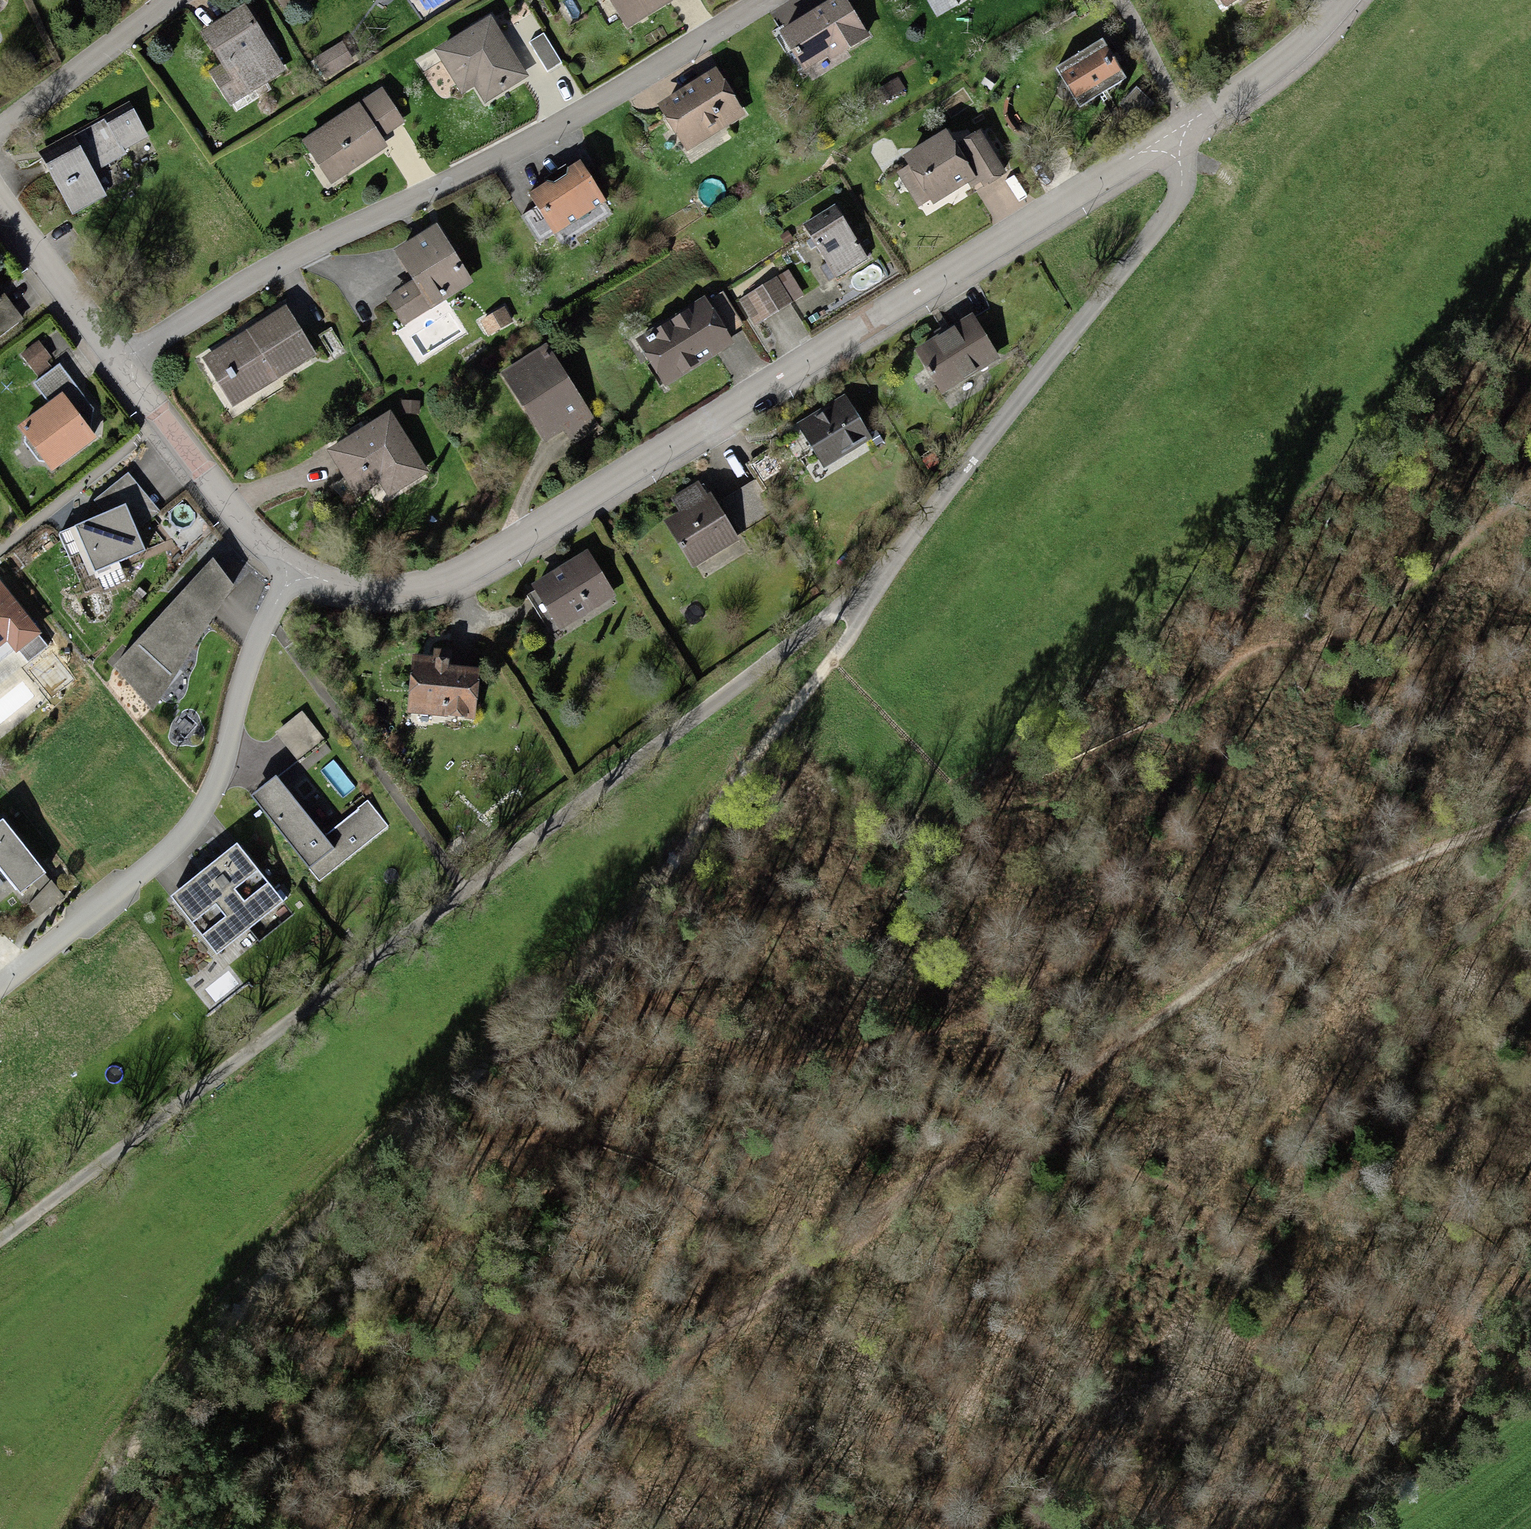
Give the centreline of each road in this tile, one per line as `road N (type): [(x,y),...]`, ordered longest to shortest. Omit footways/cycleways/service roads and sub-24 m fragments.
road 1 (residential): [(1172,137),(1182,192),(879,589),(829,615),(0,1241)]
road 2 (track): [(453,1528),(1259,935),(1530,805)]
road 3 (track): [(833,660),(768,731),(585,973),(286,1250),(112,1471),(81,1528)]
road 4 (motorway): [(1530,726),(1332,914),(736,1528)]
road 5 (residential): [(1172,137),(519,545),(447,581),(409,593),(369,592),(296,568)]
road 6 (motorway): [(915,1528),(1530,926)]
road 7 (residential): [(769,0),(566,121),(185,319),(124,364)]
road 8 (residential): [(296,568),(259,643),(224,778),(201,820),(0,987)]
road 9 (residential): [(296,568),(238,525),(124,364)]
road 10 (residential): [(1345,0),(1321,29),(1172,137)]
road 11 (residential): [(0,126),(171,0)]
road 12 (residential): [(124,364),(0,203)]

